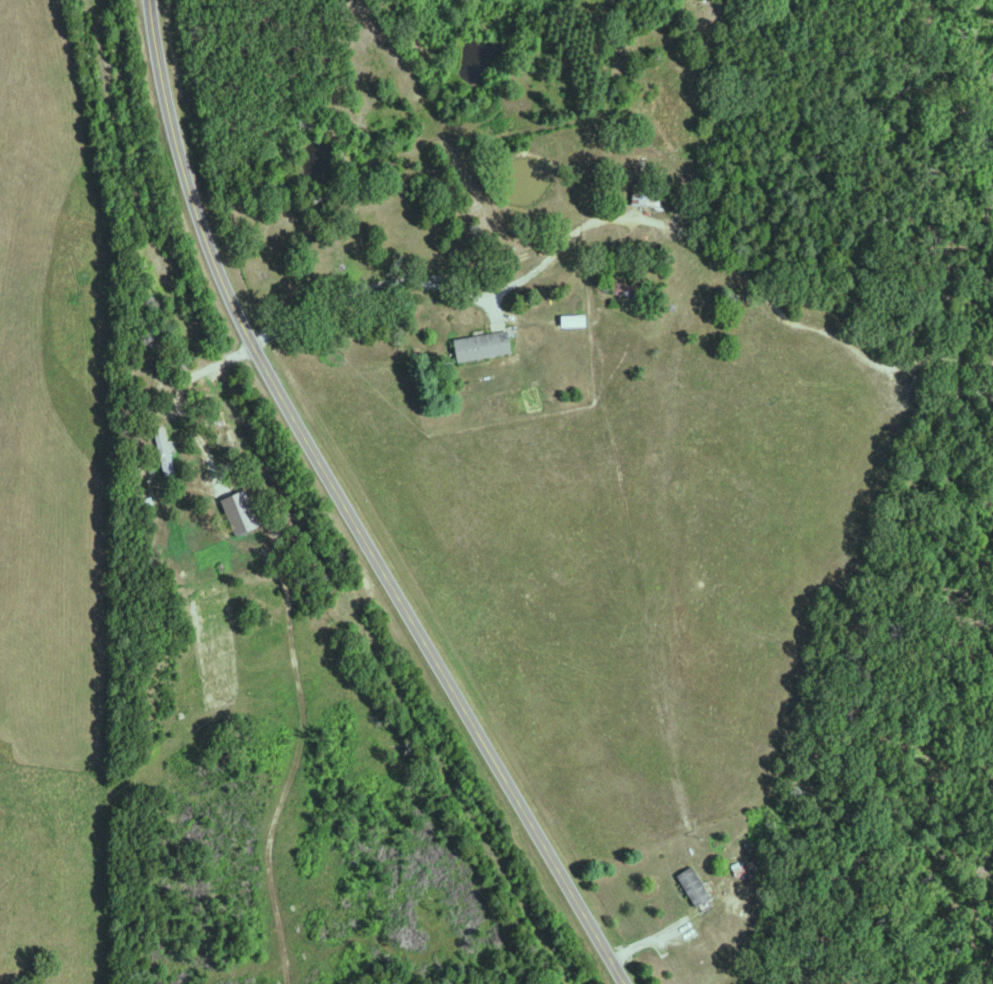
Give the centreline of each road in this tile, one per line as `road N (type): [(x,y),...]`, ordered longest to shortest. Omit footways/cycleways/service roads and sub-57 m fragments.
road 1 (tertiary): [(628,983),(287,412),(236,312),(184,164),(152,0)]

